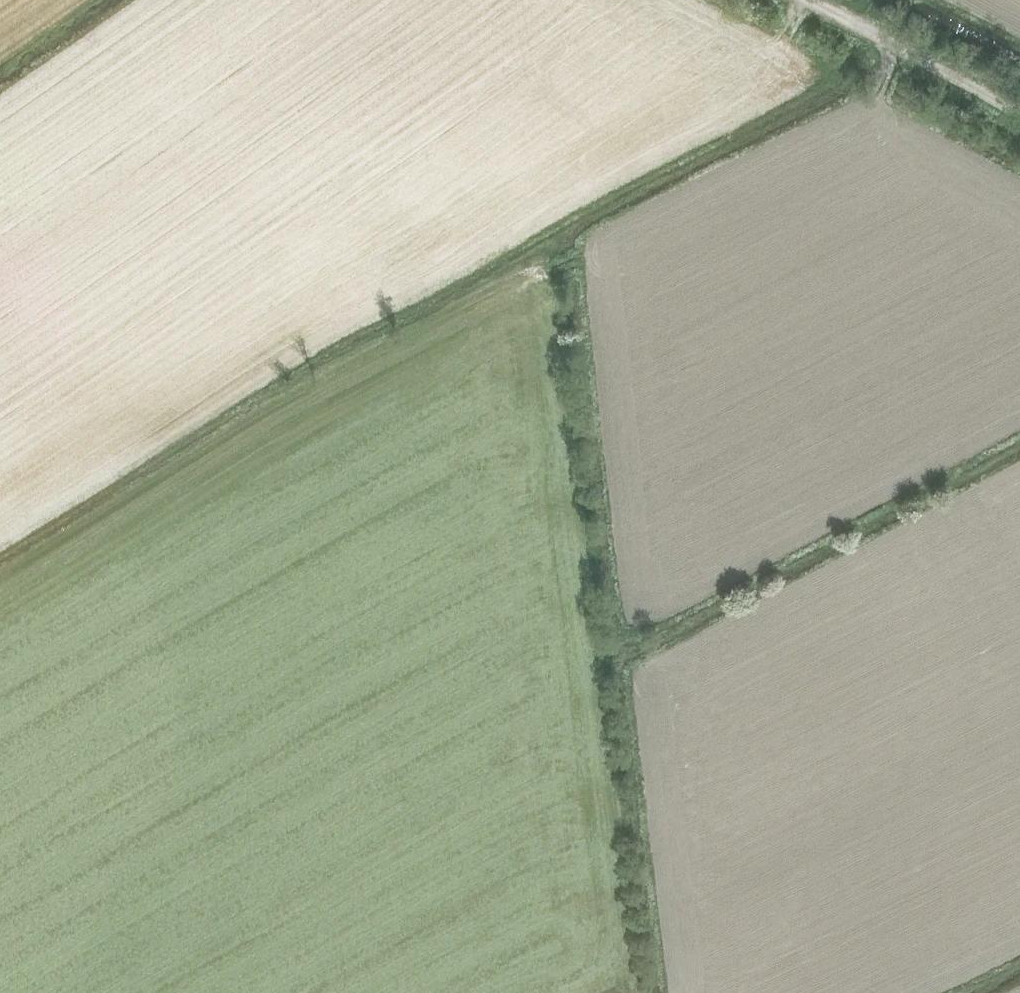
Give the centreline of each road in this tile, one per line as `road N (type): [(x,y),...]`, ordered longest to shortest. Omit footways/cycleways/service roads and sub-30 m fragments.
road 1 (track): [(804,0),(1019,115)]

